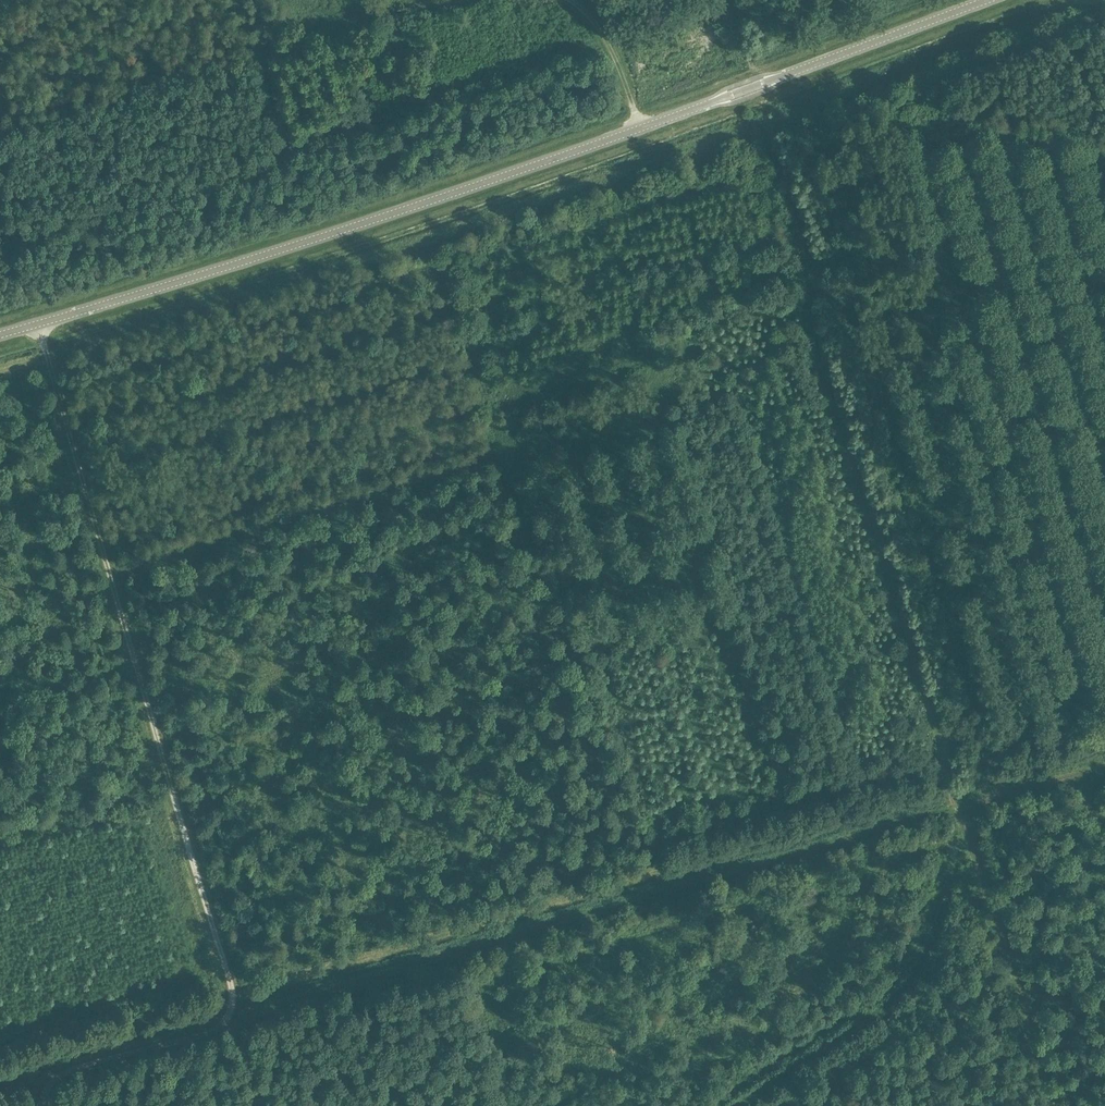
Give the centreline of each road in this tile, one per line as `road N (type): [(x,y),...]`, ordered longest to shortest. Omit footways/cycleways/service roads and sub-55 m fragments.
road 1 (tertiary): [(0,335),(409,208),(994,0)]
road 2 (track): [(26,1105),(34,1071),(239,1020),(37,324)]
road 3 (track): [(641,127),(599,27),(563,0)]

